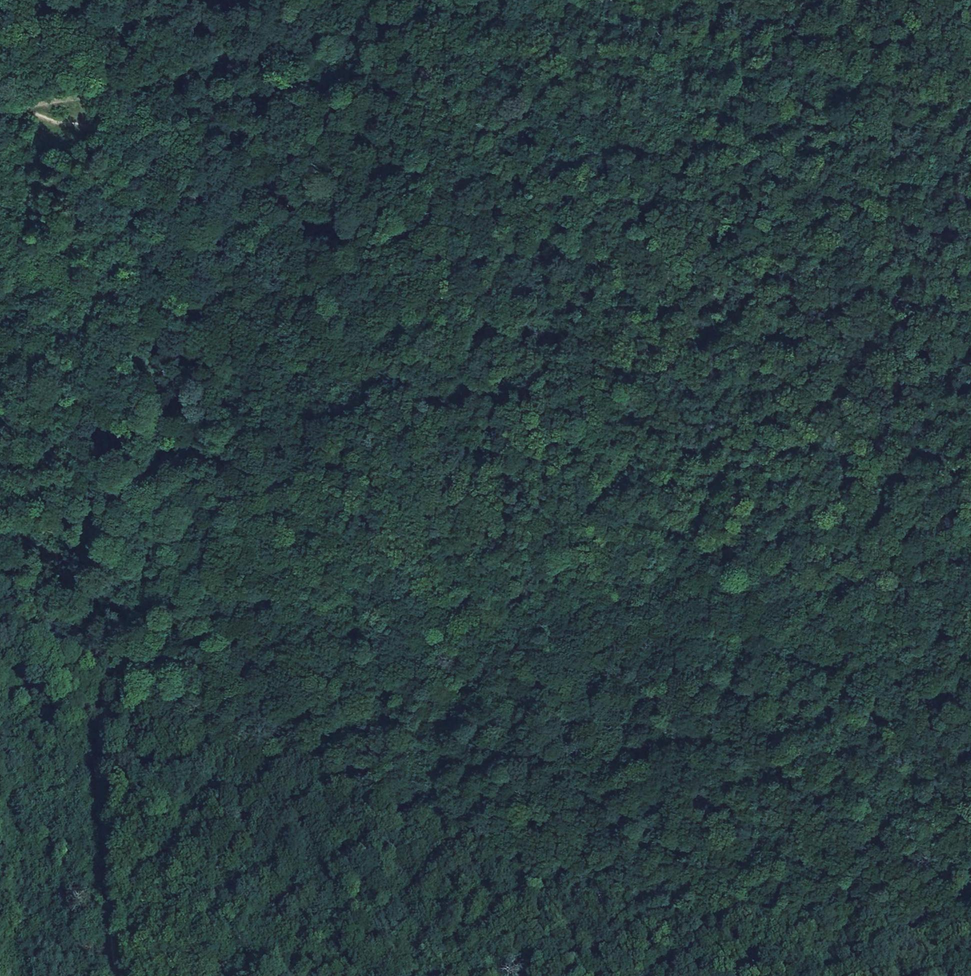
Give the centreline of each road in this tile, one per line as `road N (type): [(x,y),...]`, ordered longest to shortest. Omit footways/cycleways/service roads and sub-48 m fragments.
road 1 (track): [(270,55),(241,238),(173,497),(180,594),(149,633),(108,732),(122,975)]
road 2 (track): [(173,497),(151,424),(143,354),(142,205),(120,151),(98,127),(31,110)]
road 3 (track): [(270,55),(8,114)]

